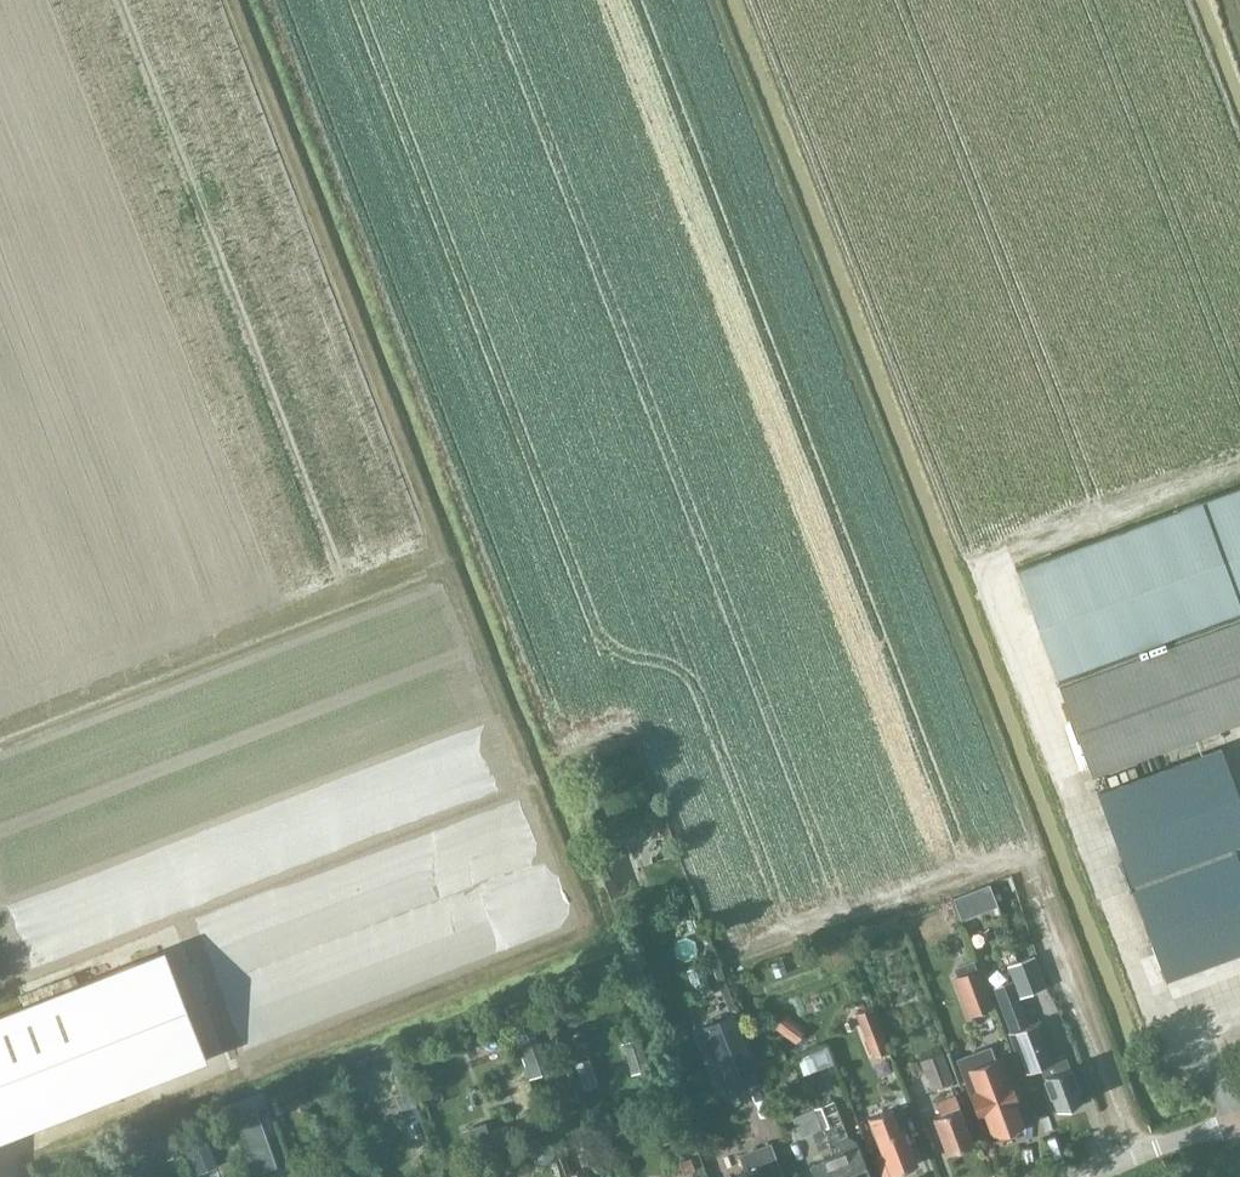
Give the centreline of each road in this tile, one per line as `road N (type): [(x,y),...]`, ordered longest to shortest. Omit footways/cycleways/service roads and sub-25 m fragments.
road 1 (unclassified): [(1082,1176),(1194,1134),(1239,1125)]

